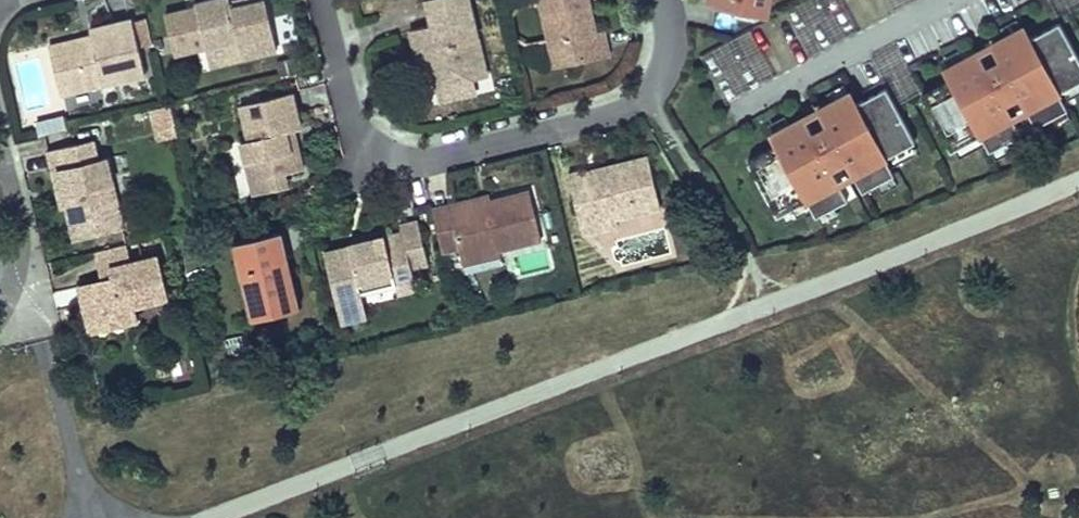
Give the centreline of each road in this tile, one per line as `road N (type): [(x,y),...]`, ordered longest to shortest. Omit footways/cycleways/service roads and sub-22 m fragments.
road 1 (residential): [(322,0),(358,140),(389,162),(422,162),(633,109),(650,96),(666,54),(660,0)]
road 2 (residential): [(946,0),(729,114)]

